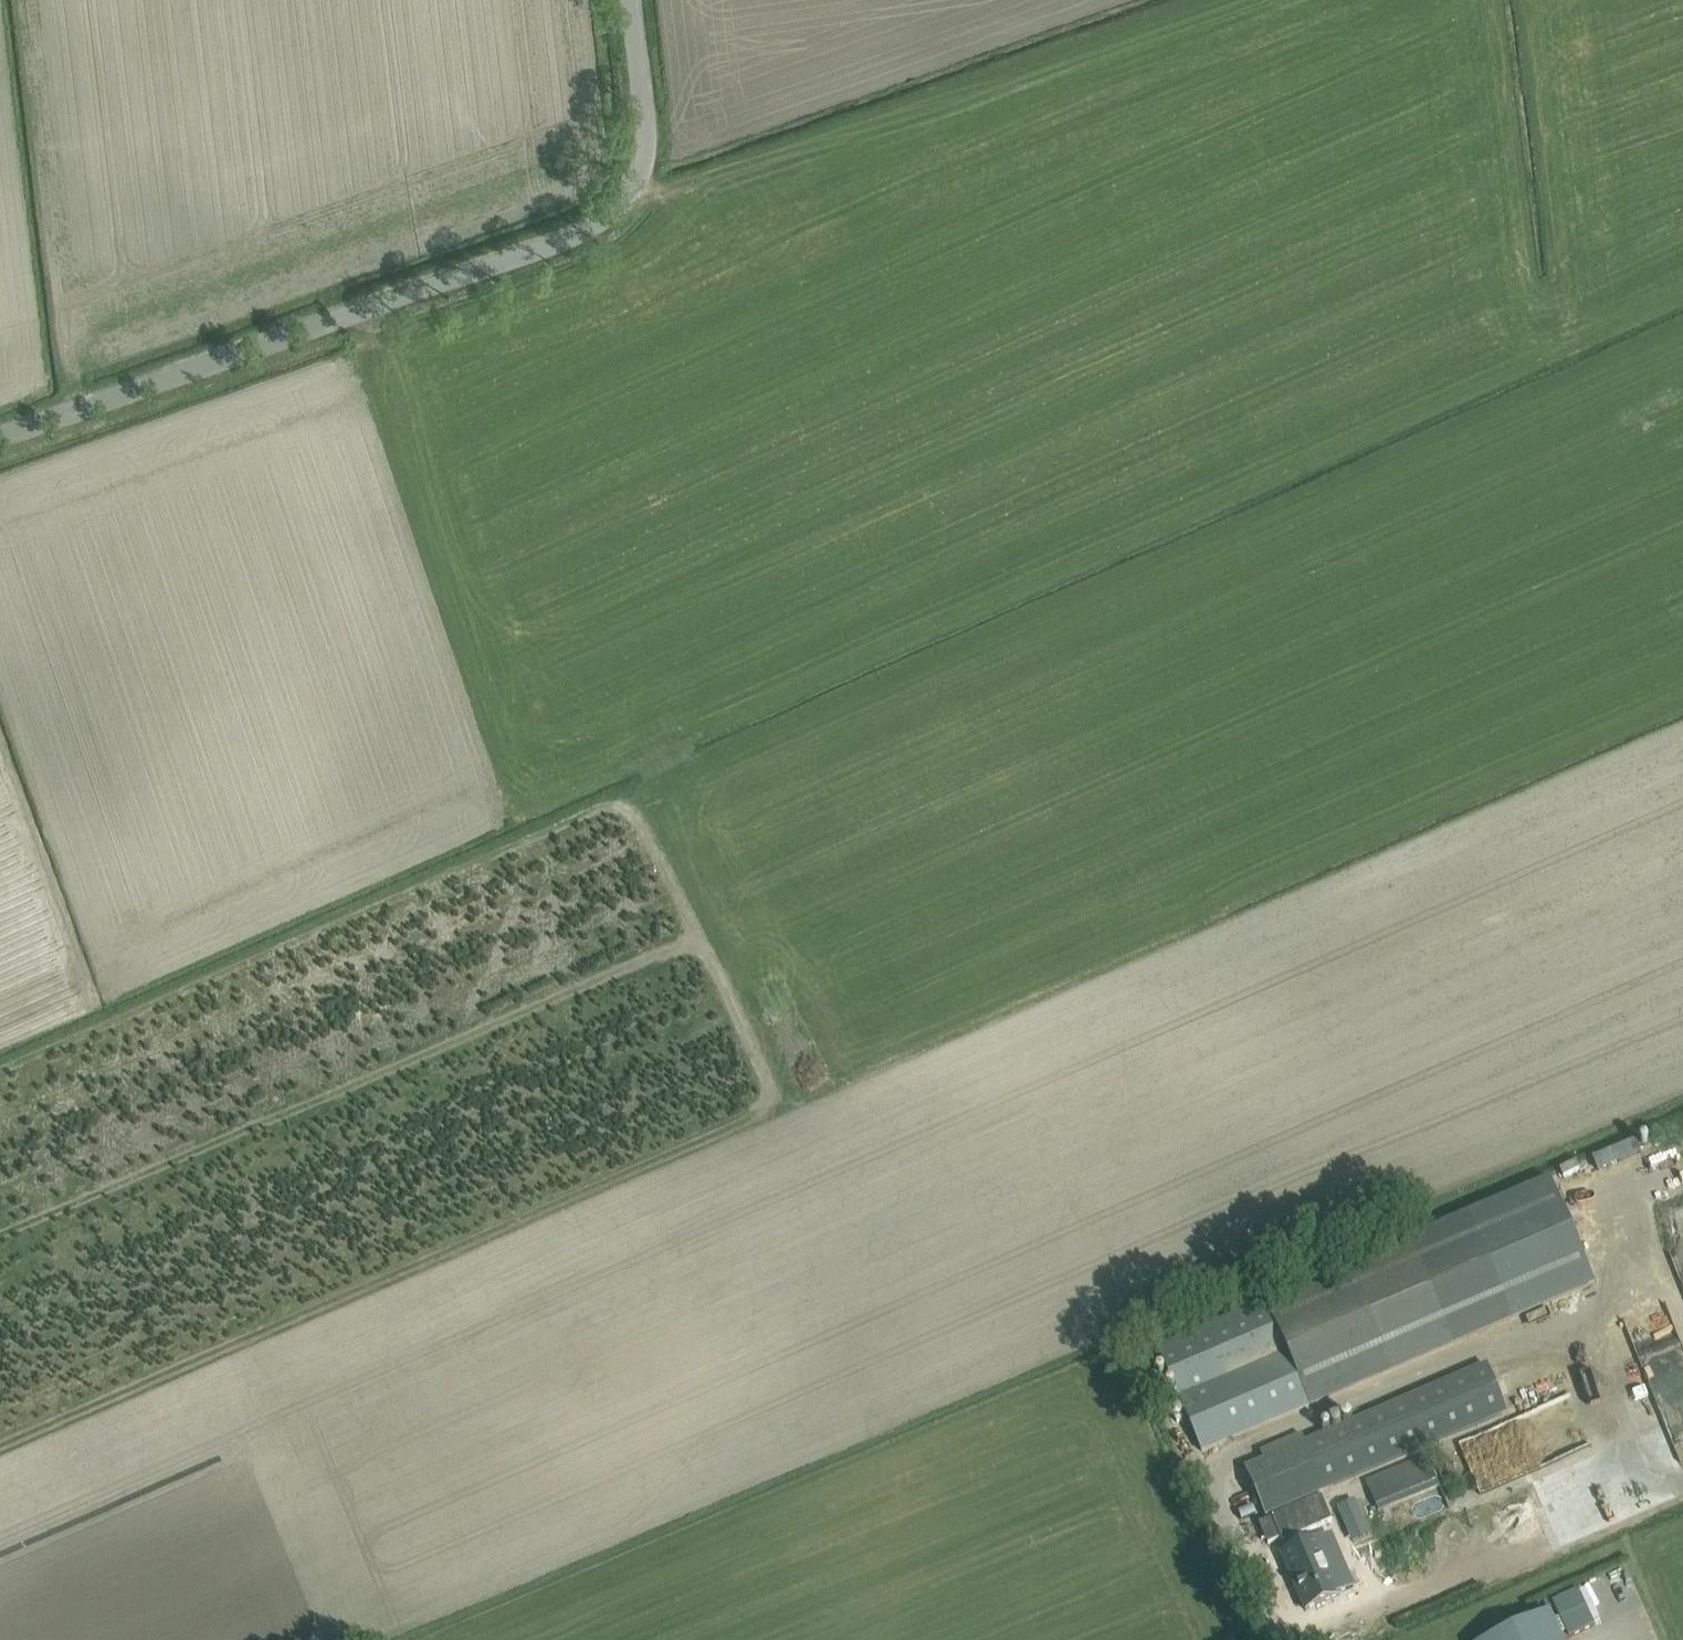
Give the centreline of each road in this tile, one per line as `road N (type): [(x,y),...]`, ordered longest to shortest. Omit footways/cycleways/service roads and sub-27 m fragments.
road 1 (unclassified): [(0,437),(558,242),(609,217),(634,187),(646,144),(632,0)]

